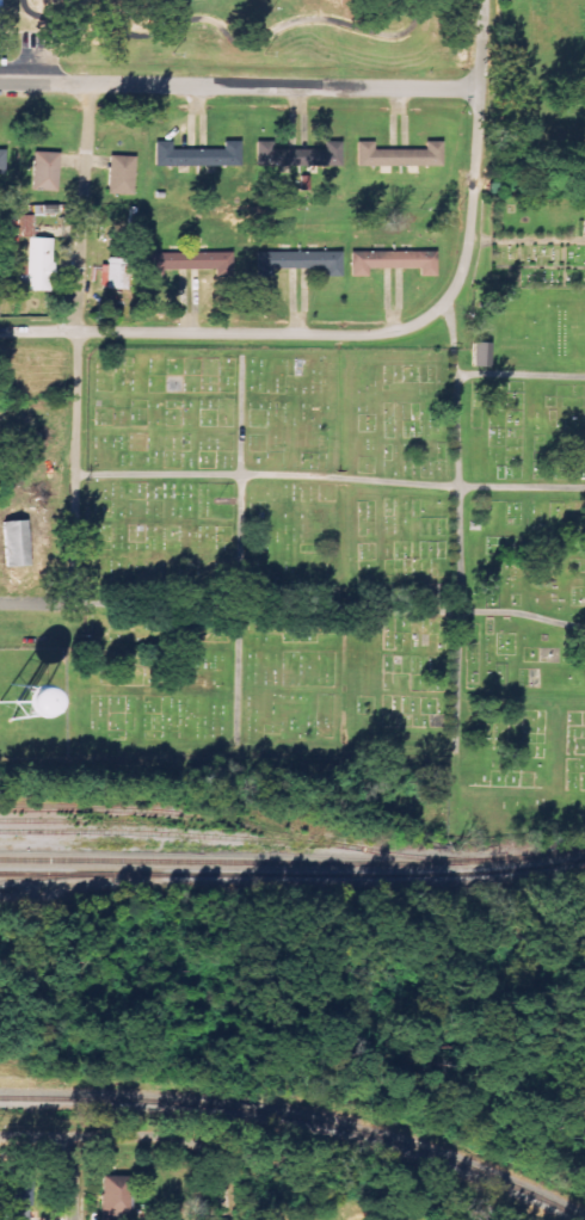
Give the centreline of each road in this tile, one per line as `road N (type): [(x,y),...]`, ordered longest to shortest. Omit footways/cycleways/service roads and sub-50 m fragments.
road 1 (residential): [(72,604),(92,85)]
road 2 (residential): [(0,84),(481,90)]
road 3 (residential): [(0,333),(362,337),(407,327),(442,304)]
road 4 (residential): [(331,1159),(180,1139),(0,1137)]
road 5 (residential): [(442,304),(455,288),(467,241),(485,0)]

